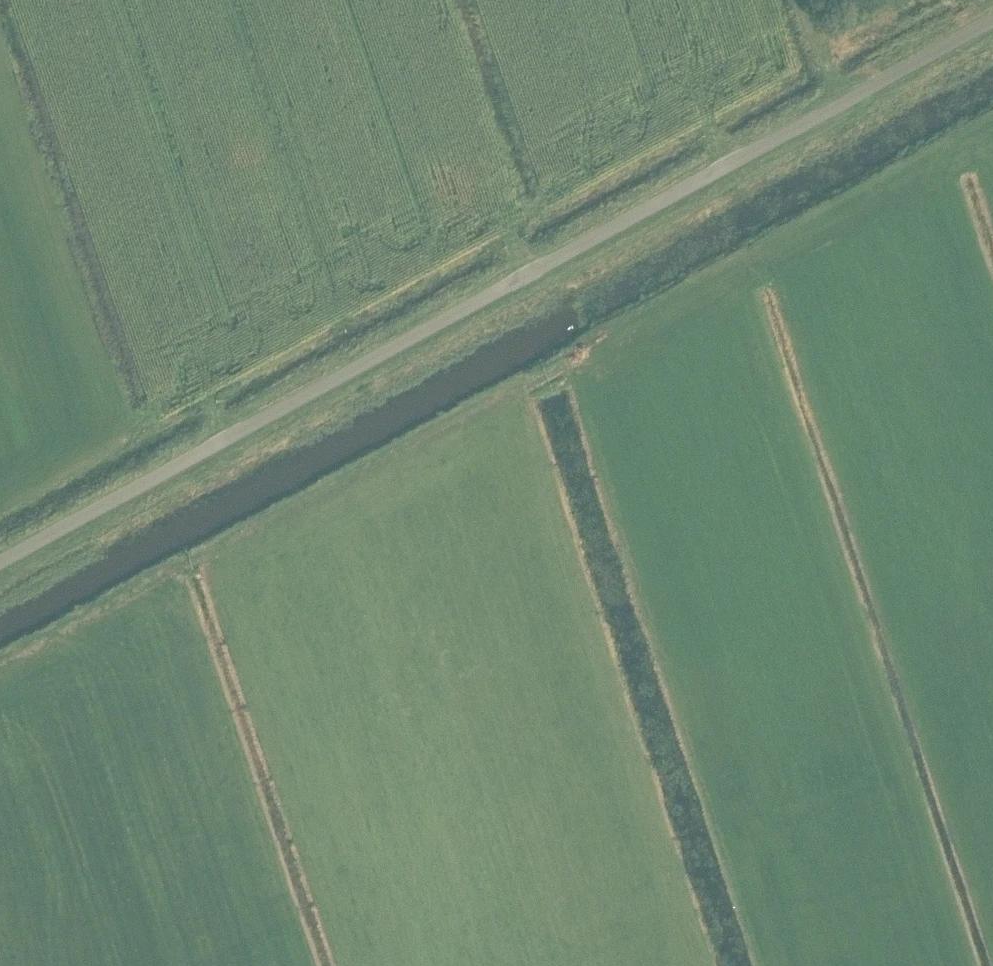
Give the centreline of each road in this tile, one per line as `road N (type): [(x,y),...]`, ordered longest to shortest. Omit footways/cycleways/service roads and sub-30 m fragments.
road 1 (unclassified): [(0,562),(992,20)]

